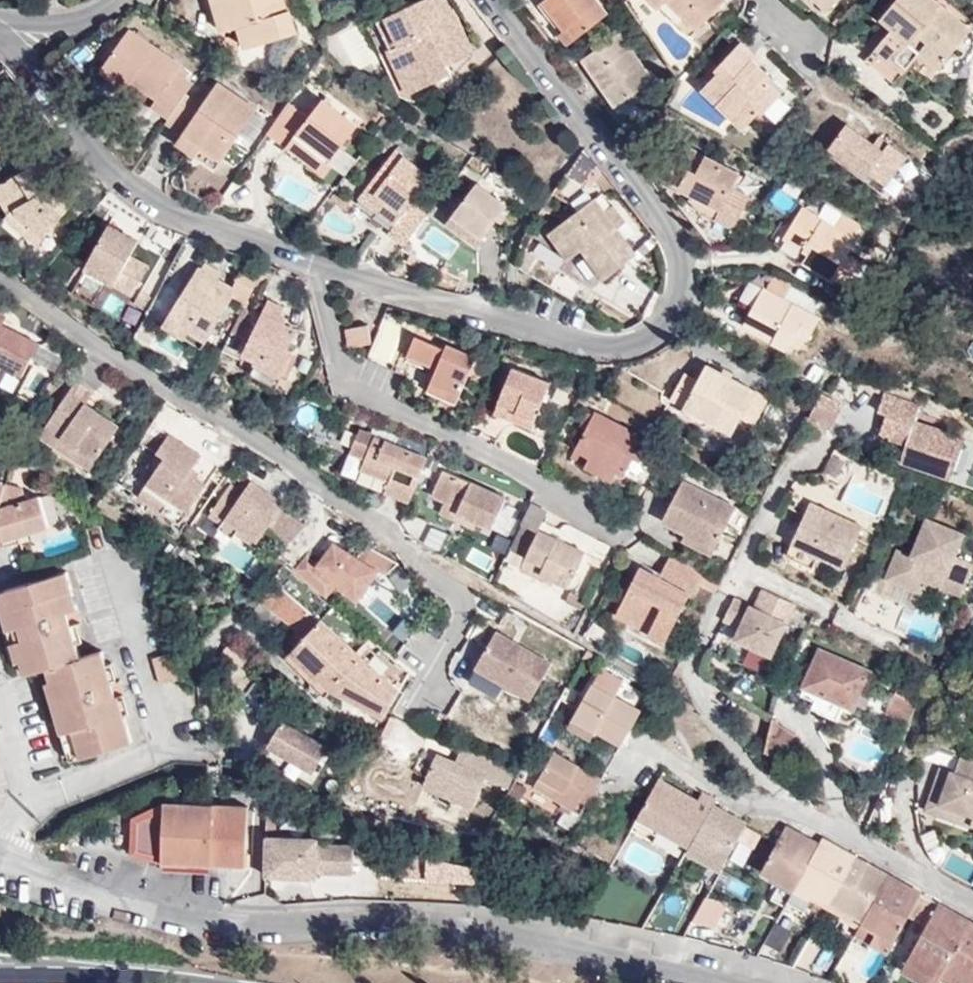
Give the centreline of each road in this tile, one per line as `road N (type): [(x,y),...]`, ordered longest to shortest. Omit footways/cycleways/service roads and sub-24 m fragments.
road 1 (residential): [(723,982),(452,930),(189,920),(0,861)]
road 2 (residential): [(625,775),(639,747),(734,798),(792,810),(972,906)]

